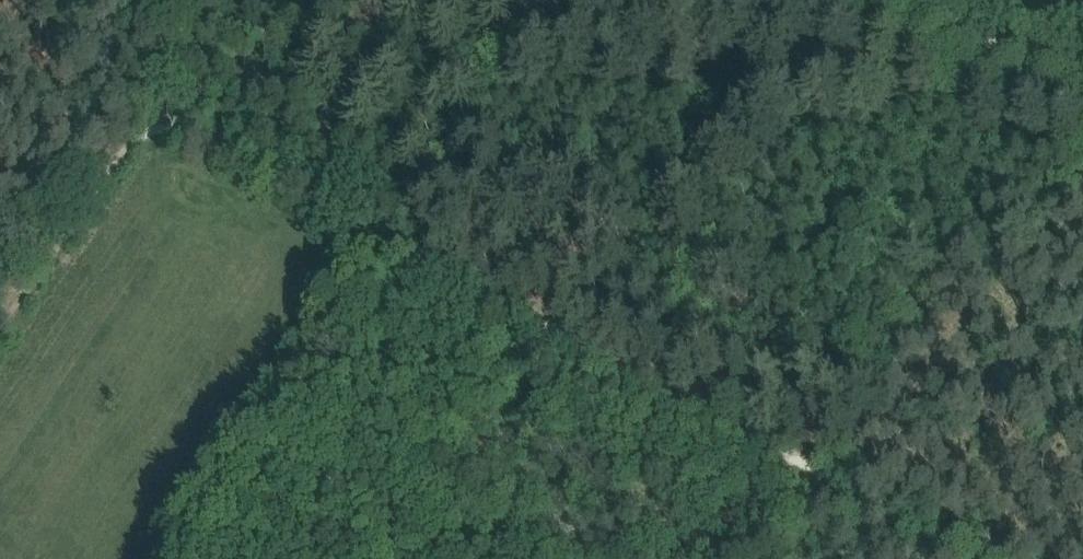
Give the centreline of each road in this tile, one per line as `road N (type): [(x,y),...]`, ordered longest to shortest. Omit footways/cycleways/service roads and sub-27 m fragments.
road 1 (track): [(875,0),(1014,65),(1082,83)]

